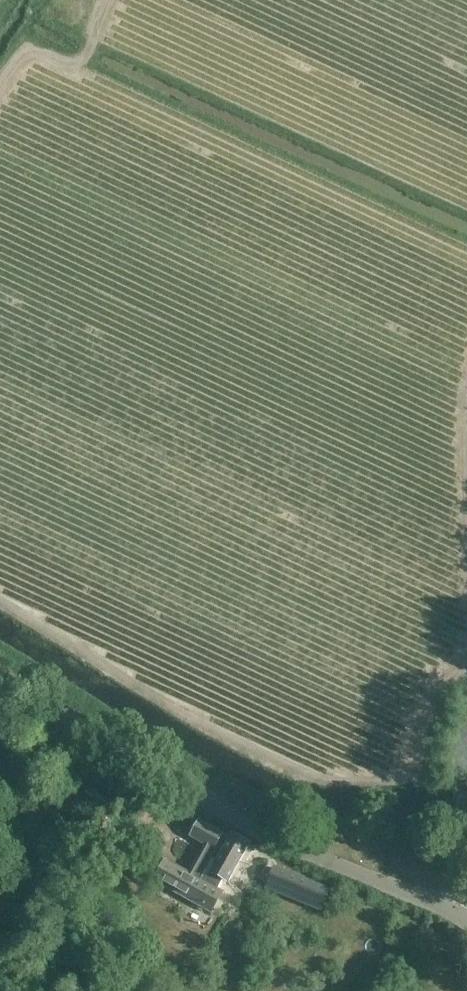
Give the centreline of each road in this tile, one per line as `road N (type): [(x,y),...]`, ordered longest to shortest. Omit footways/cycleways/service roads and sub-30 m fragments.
road 1 (unclassified): [(466,923),(289,843),(0,687)]

